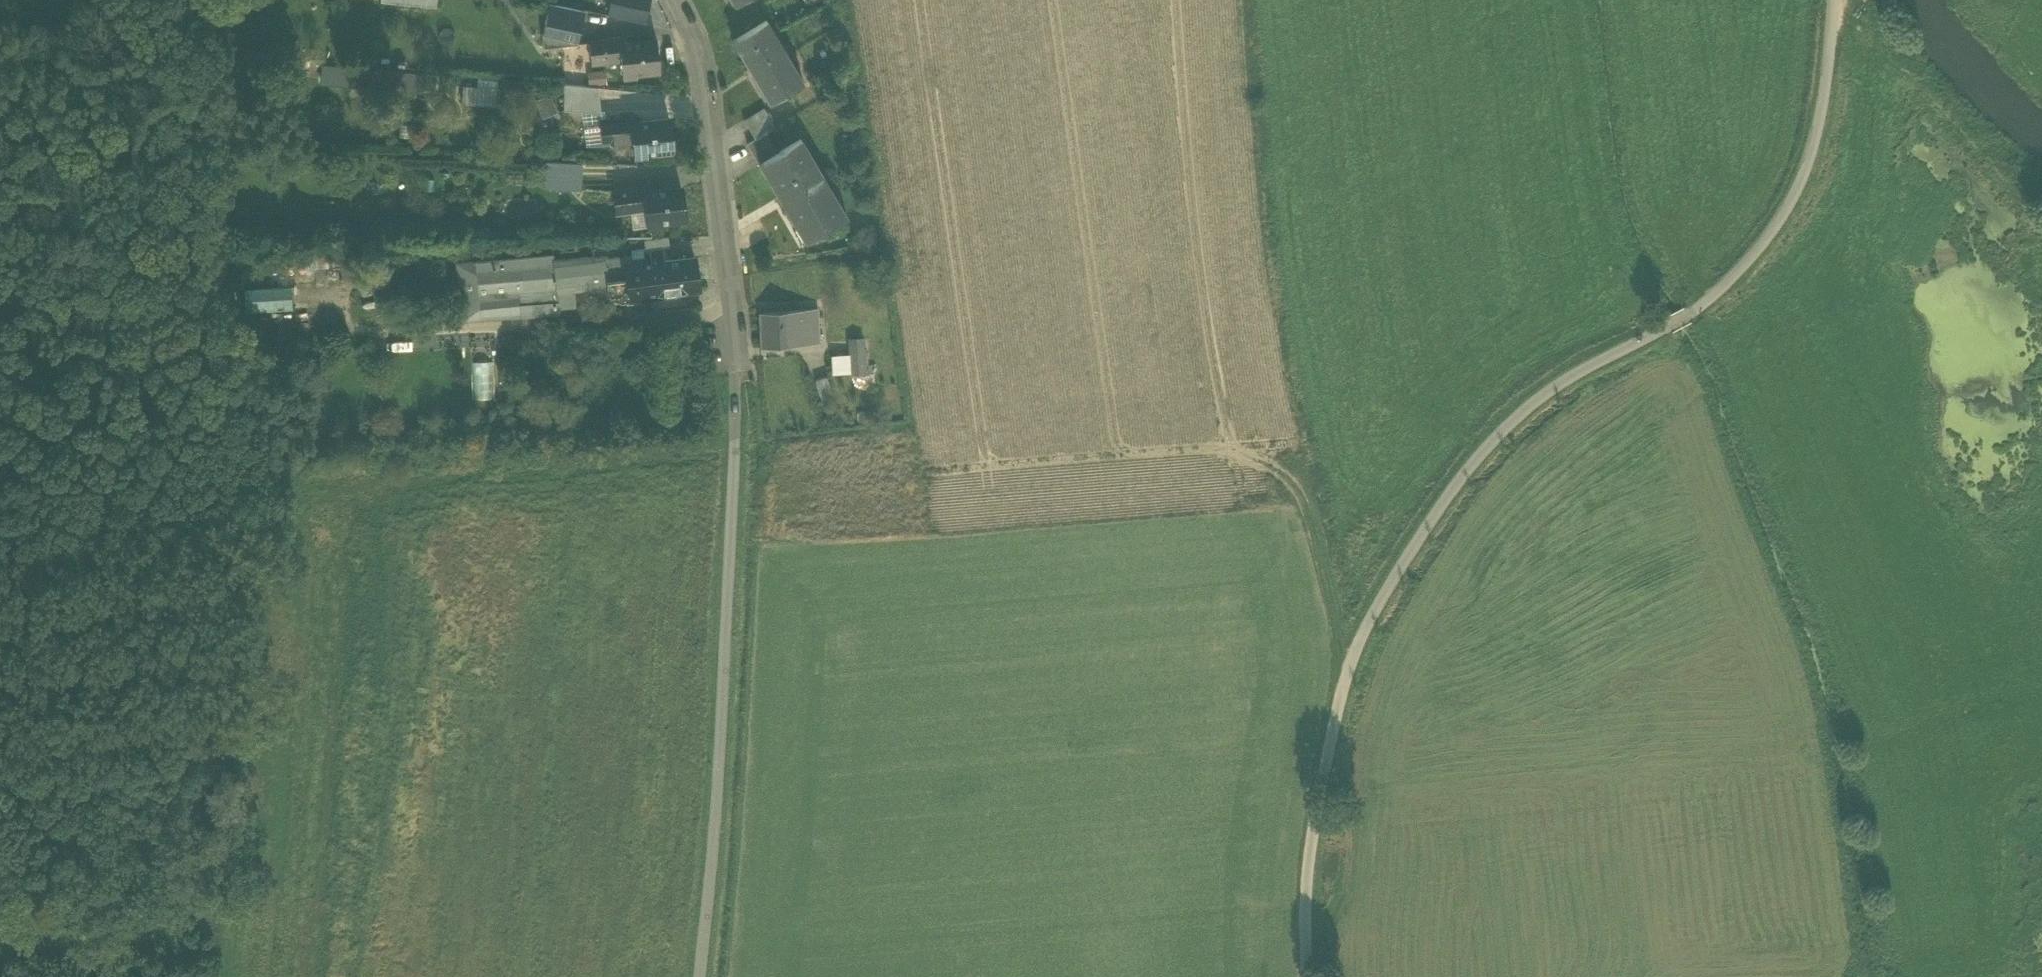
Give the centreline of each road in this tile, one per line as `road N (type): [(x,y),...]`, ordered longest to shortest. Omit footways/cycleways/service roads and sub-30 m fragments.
road 1 (residential): [(1311,976),(1309,864),(1355,643),(1480,447),(1529,402),(1697,309),(1770,235),(1804,174),(1823,108),(1837,0)]
road 2 (unclassified): [(695,976),(733,438)]
road 3 (residential): [(733,438),(737,257),(699,50),(676,0)]

